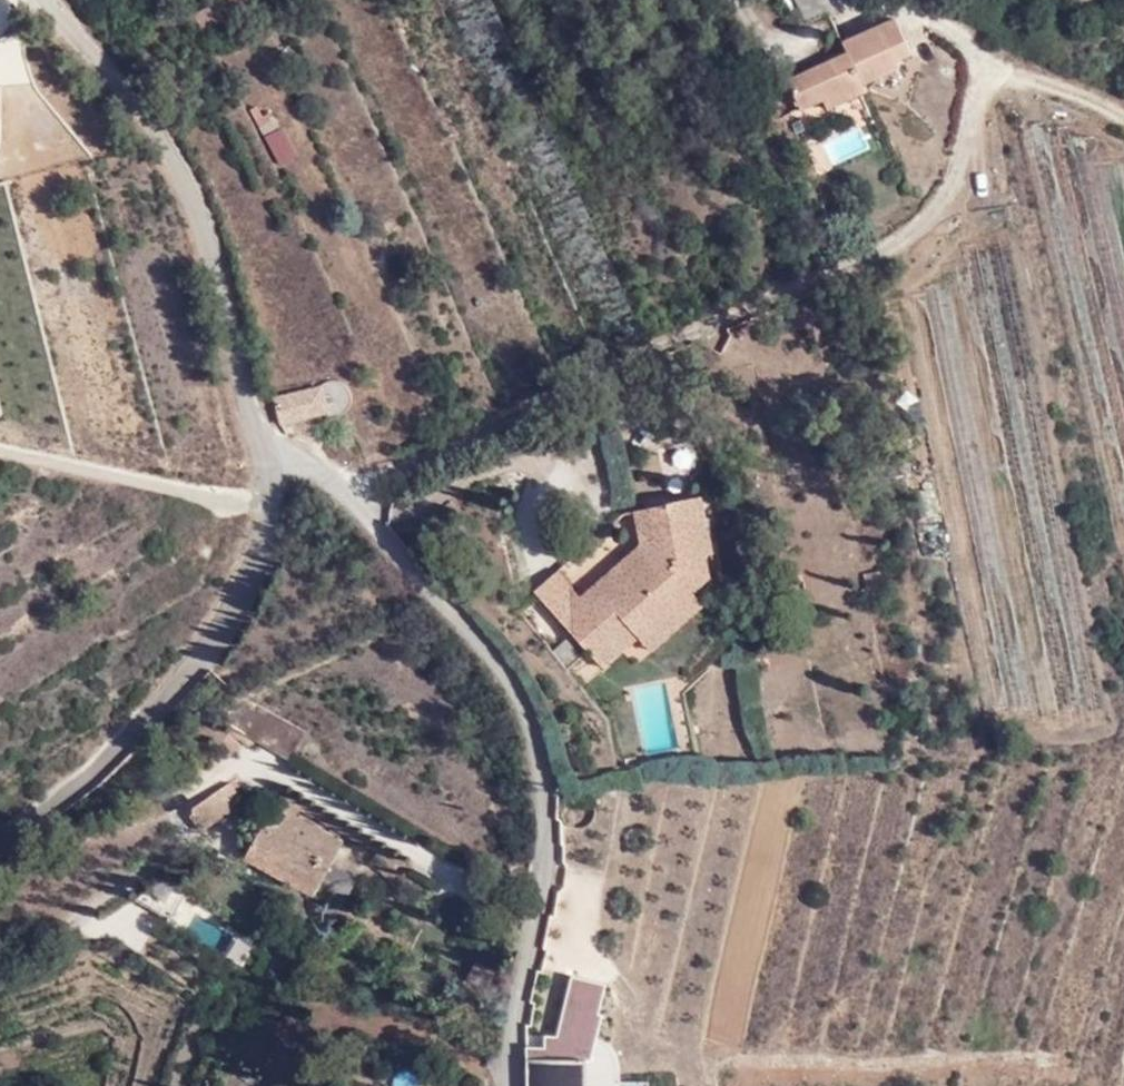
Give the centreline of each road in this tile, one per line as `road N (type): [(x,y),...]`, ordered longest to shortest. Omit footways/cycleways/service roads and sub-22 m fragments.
road 1 (residential): [(351,488),(798,290),(914,227),(949,194),(985,70),(949,24),(907,0)]
road 2 (residential): [(516,1085),(545,783),(530,718),(502,670),(351,488)]
road 3 (residential): [(40,0),(138,111),(200,215),(269,457)]
road 4 (residential): [(280,493),(267,543),(183,693),(0,844)]
road 5 (residential): [(280,493),(0,446)]
road 6 (track): [(985,70),(1062,87),(1123,118)]

